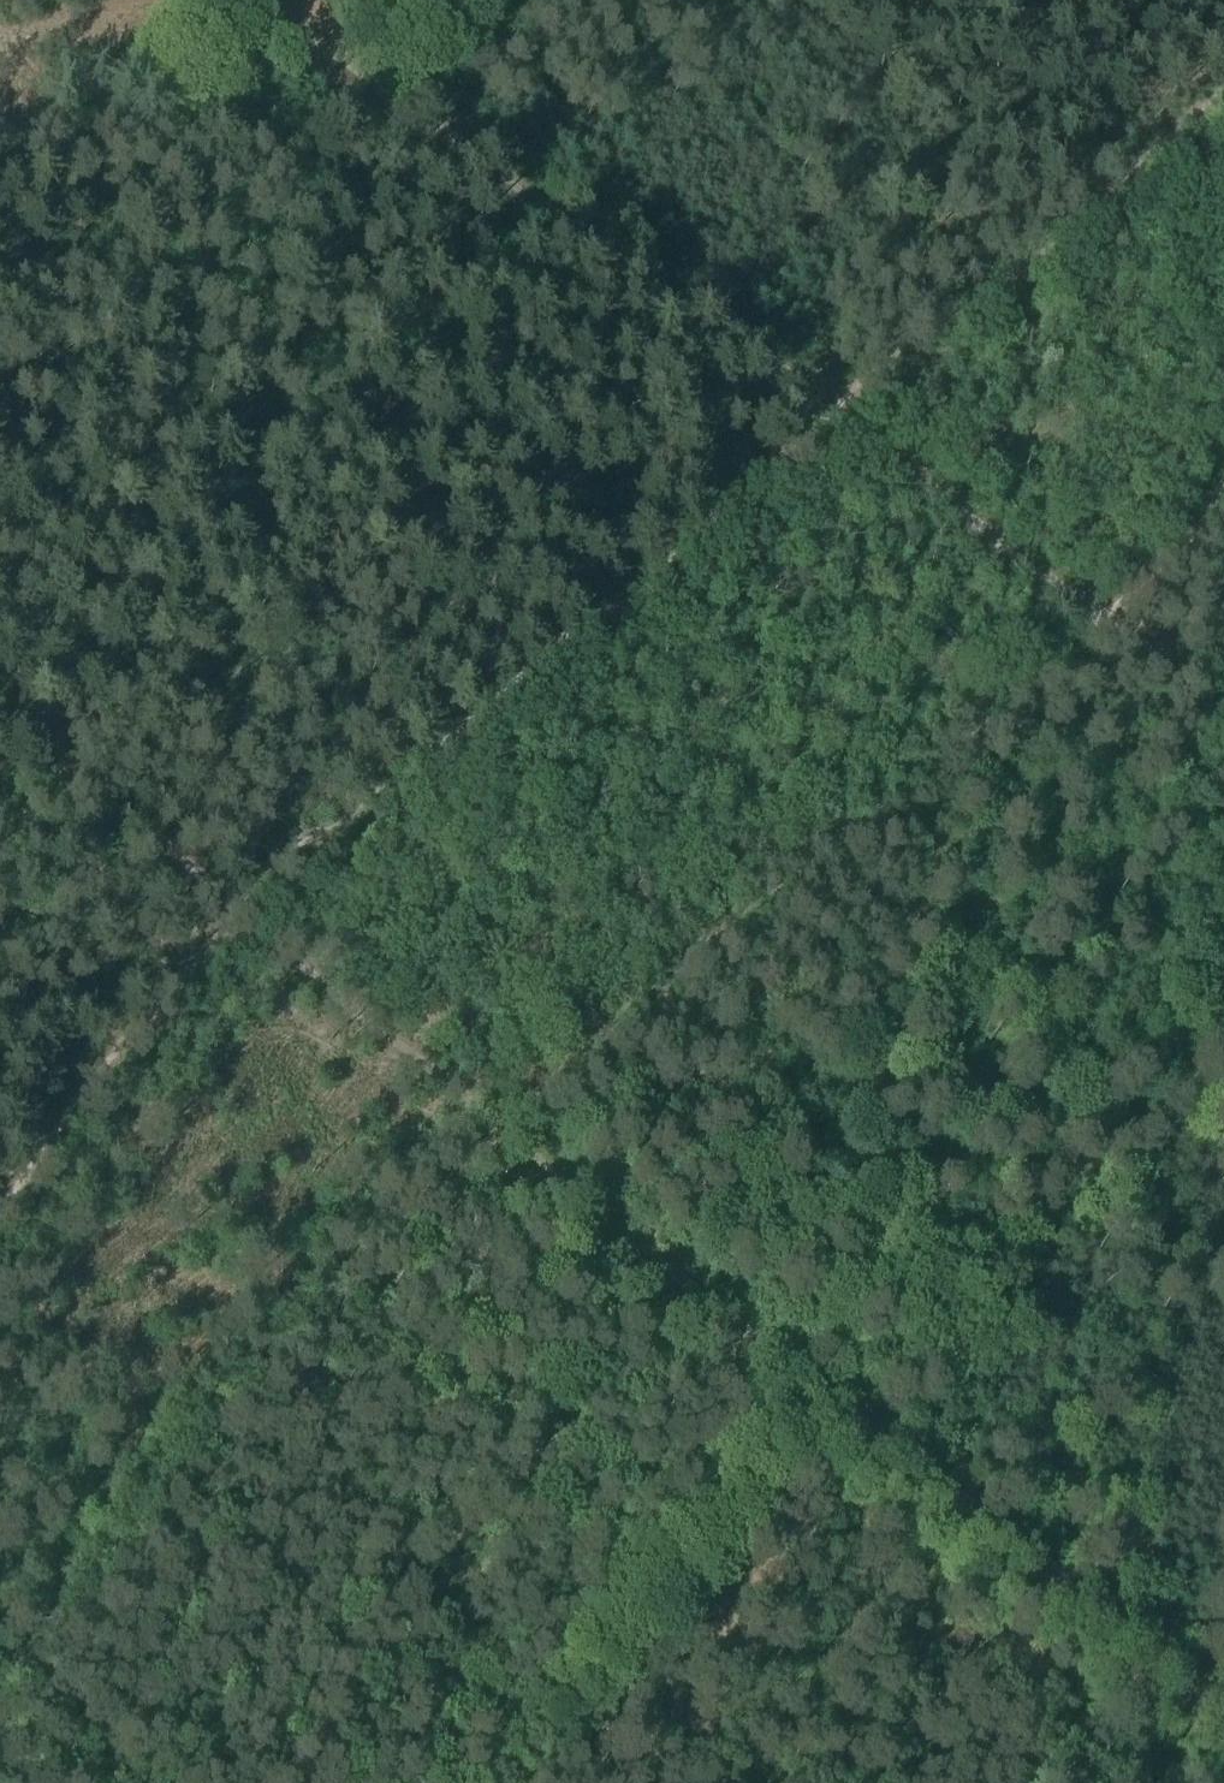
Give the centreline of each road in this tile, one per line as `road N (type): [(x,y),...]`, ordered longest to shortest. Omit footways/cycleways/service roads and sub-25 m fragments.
road 1 (track): [(0,1212),(208,941),(247,902),(838,416),(999,258),(1223,73)]
road 2 (track): [(0,714),(247,902),(1223,1706)]
road 3 (track): [(1223,699),(285,0)]
road 4 (track): [(852,1400),(513,1782)]

